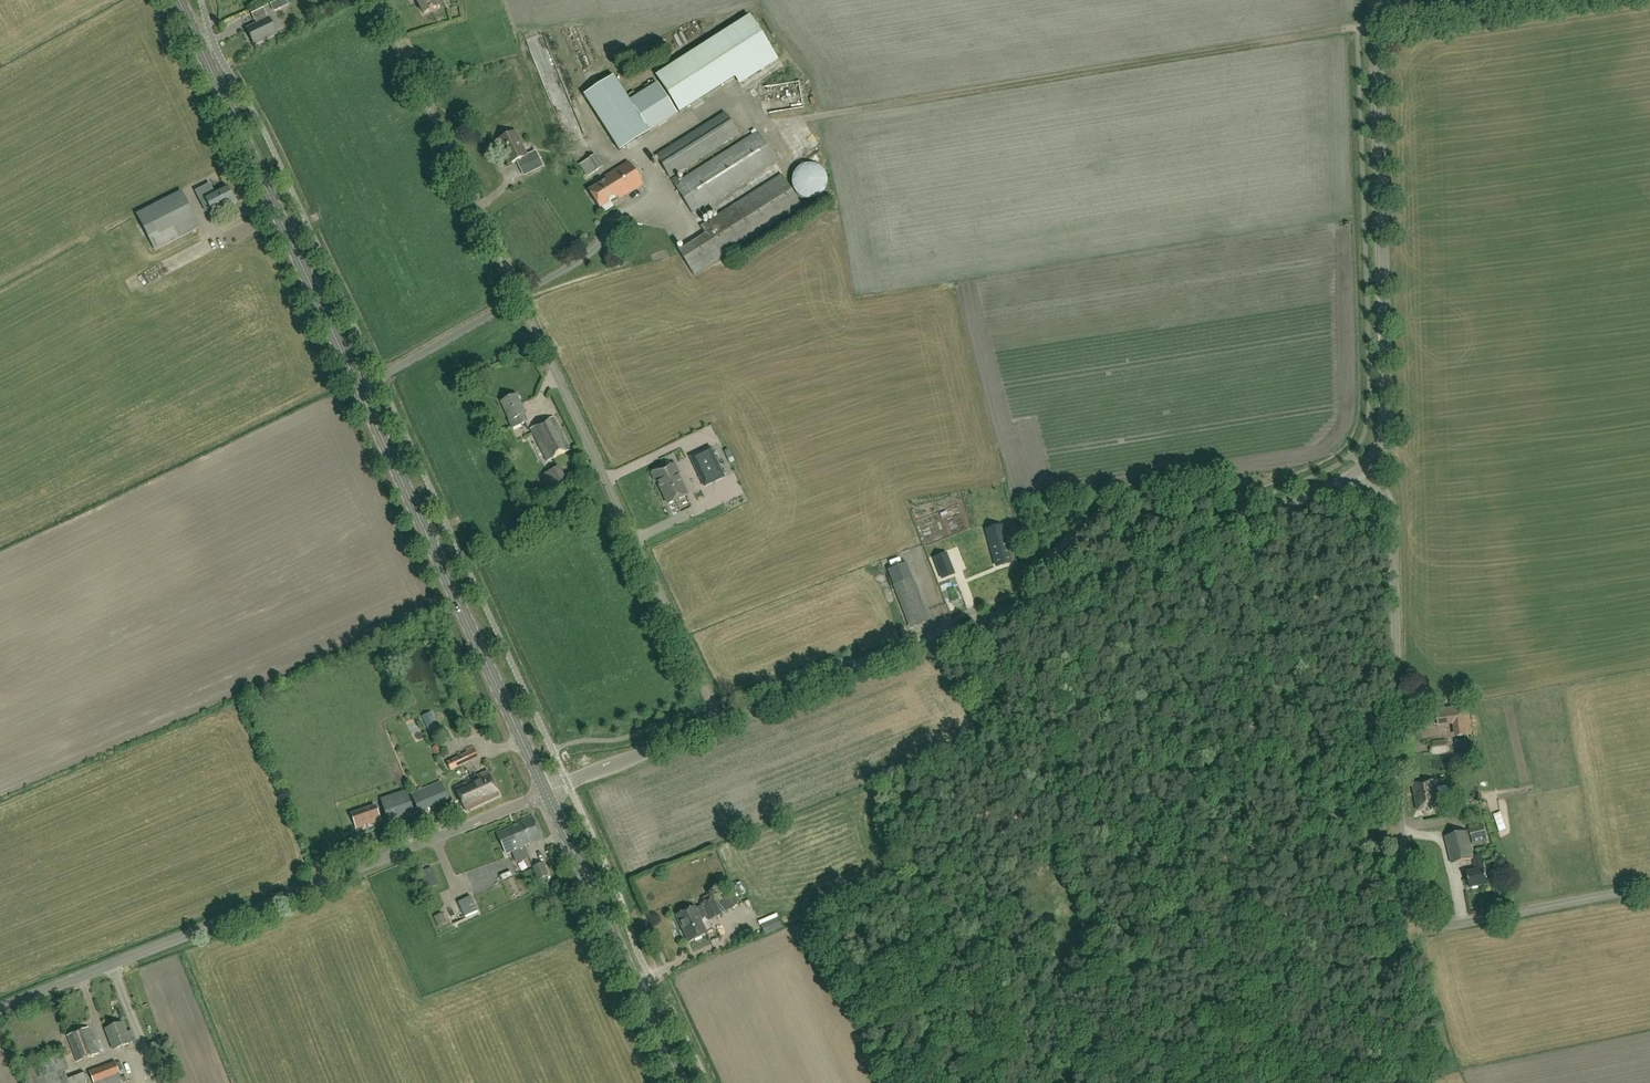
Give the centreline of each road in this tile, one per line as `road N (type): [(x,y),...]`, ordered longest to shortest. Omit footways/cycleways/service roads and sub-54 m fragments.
road 1 (unclassified): [(1649,887),(1455,924),(1431,923),(1408,905),(1392,516),(1387,496),(1362,469)]
road 2 (unclassified): [(721,724),(1362,469)]
road 3 (unclassified): [(0,1009),(547,793)]
road 4 (track): [(785,122),(1357,28)]
road 5 (unclassified): [(1362,469),(1377,454),(1387,412),(1376,0)]
road 6 (unclassified): [(721,724),(519,296)]
road 7 (secondary): [(547,793),(359,388)]
road 8 (secondary): [(359,388),(179,0)]
road 9 (unclassified): [(519,296),(377,0)]
road 10 (secondary): [(681,1082),(547,793)]
road 11 (unclassified): [(547,793),(721,724)]
road 12 (unclassified): [(359,388),(519,296)]
road 13 (track): [(1419,917),(1411,940),(1439,1030),(1418,1052),(1417,1082)]
road 14 (track): [(1357,28),(1526,0)]

